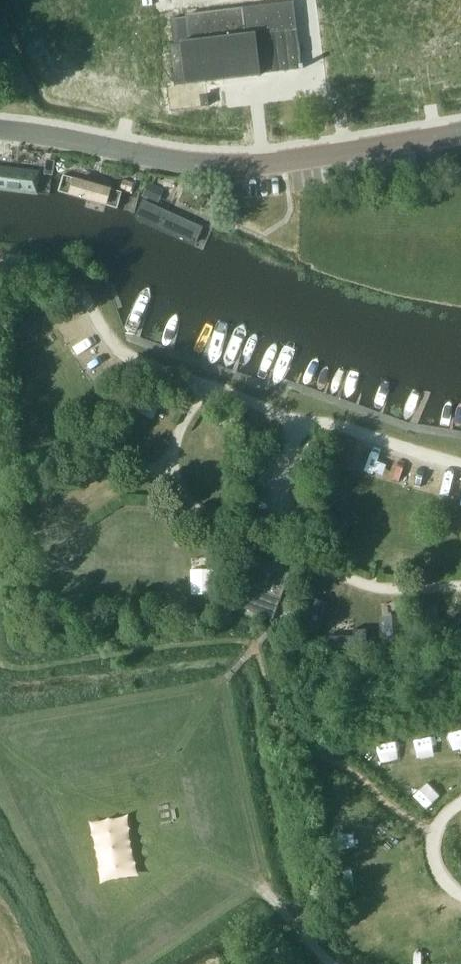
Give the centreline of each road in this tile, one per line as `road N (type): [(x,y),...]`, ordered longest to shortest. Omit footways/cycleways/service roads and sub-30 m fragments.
road 1 (tertiary): [(0,129),(224,166),(460,133)]

